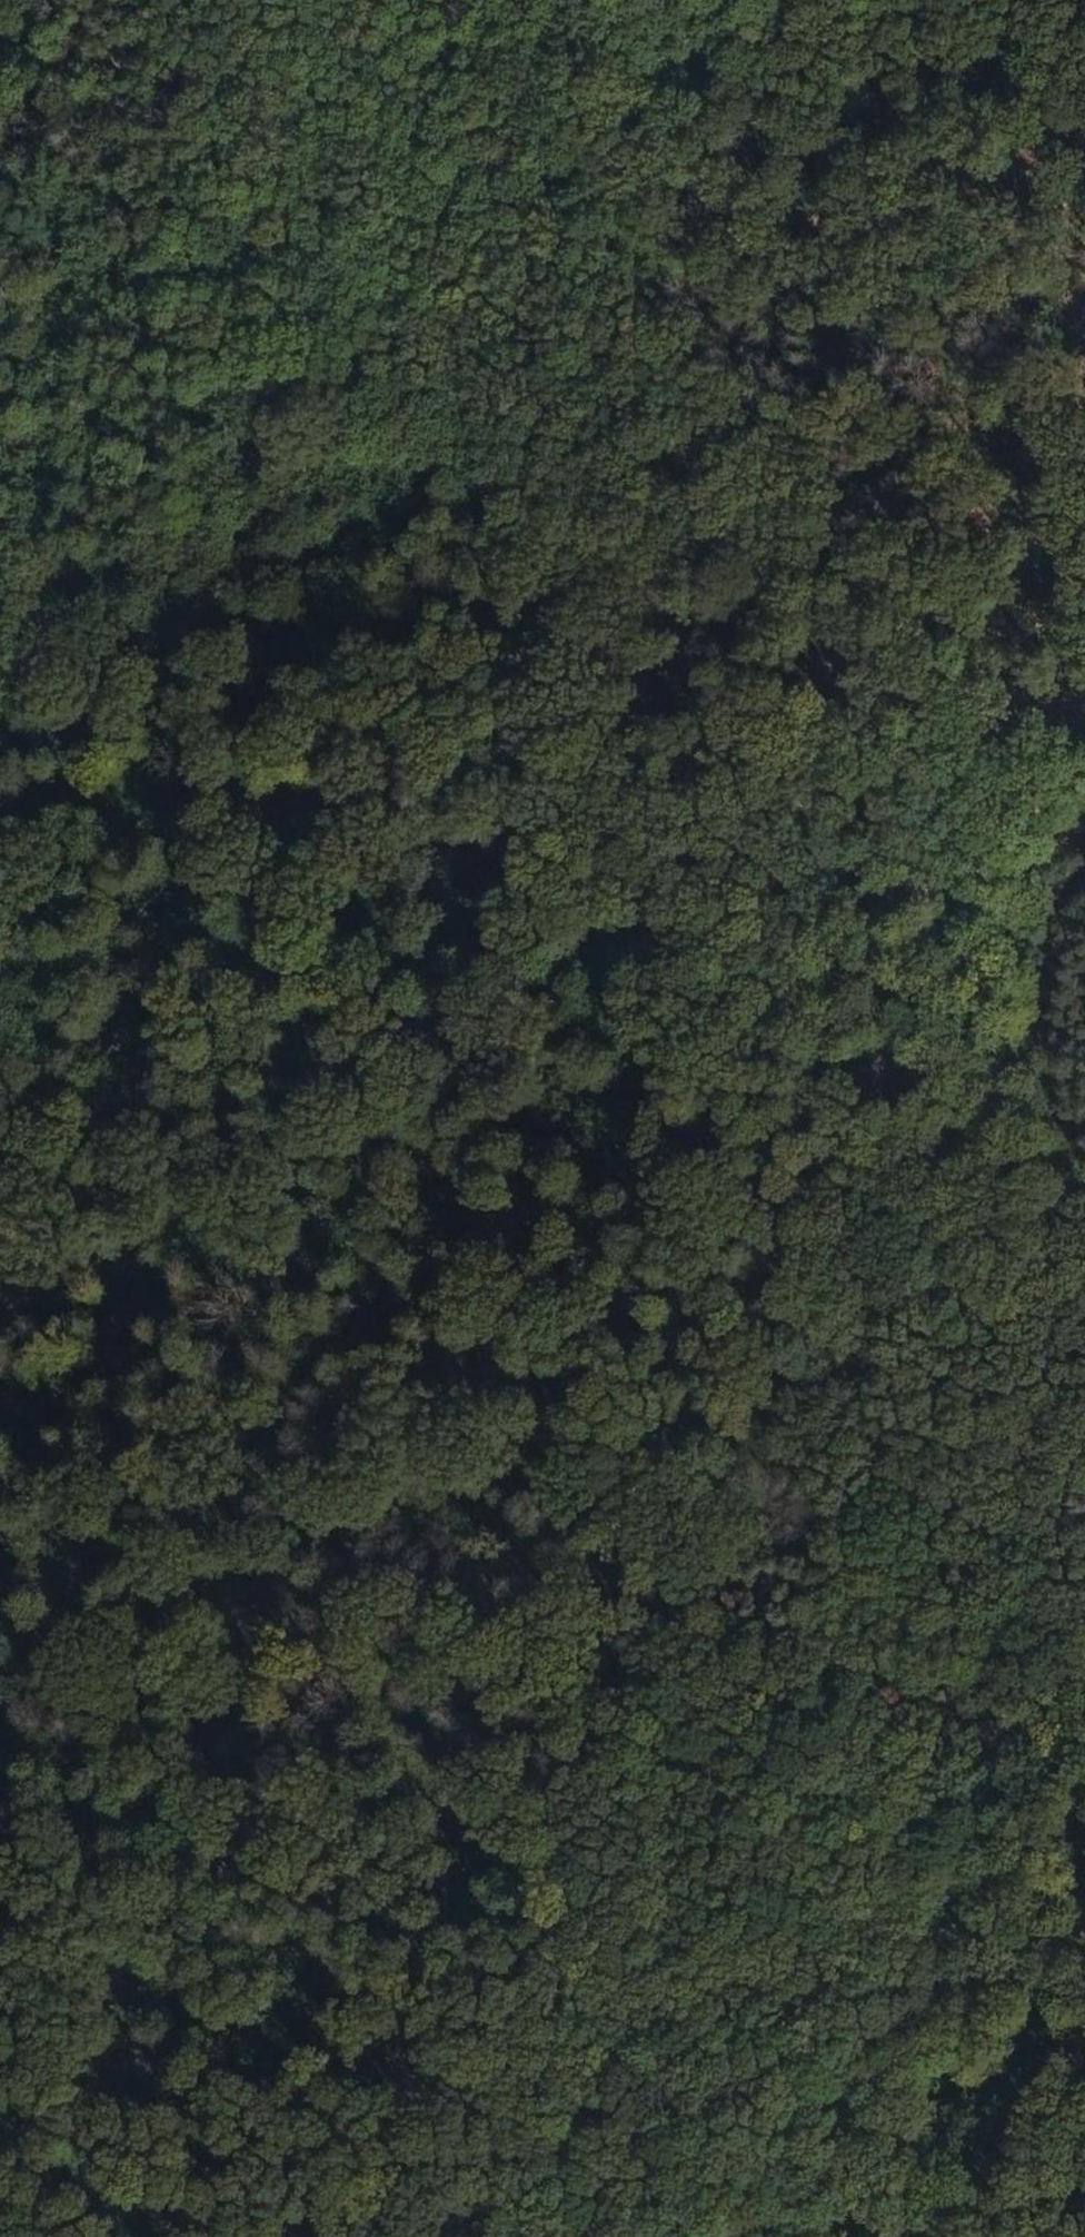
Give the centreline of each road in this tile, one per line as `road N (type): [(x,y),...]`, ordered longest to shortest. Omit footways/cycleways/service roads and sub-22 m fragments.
road 1 (track): [(0,1949),(23,2005),(74,2236)]

